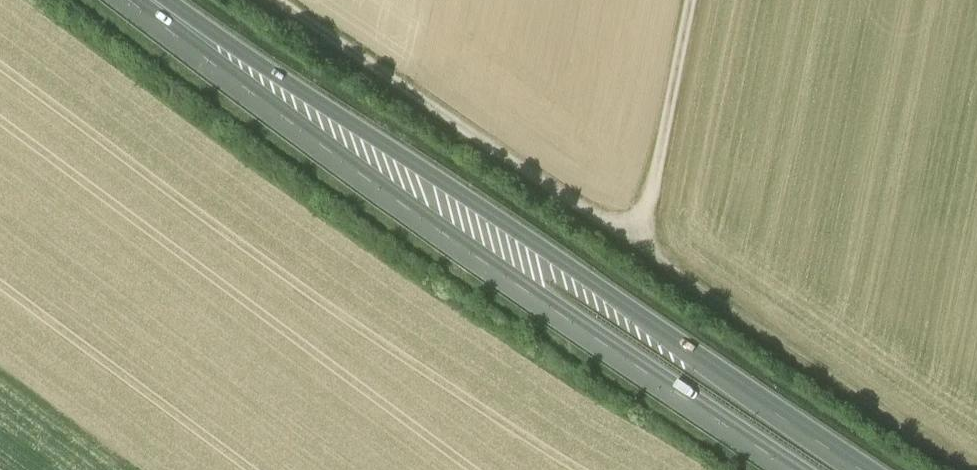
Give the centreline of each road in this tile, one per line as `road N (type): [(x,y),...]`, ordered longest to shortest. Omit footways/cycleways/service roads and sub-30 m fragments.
road 1 (trunk): [(861,469),(562,263),(143,0)]
road 2 (trunk): [(141,0),(537,300),(790,469)]
road 3 (track): [(643,247),(279,0)]
road 4 (track): [(970,469),(685,284),(643,247)]
road 5 (track): [(643,247),(691,0)]

